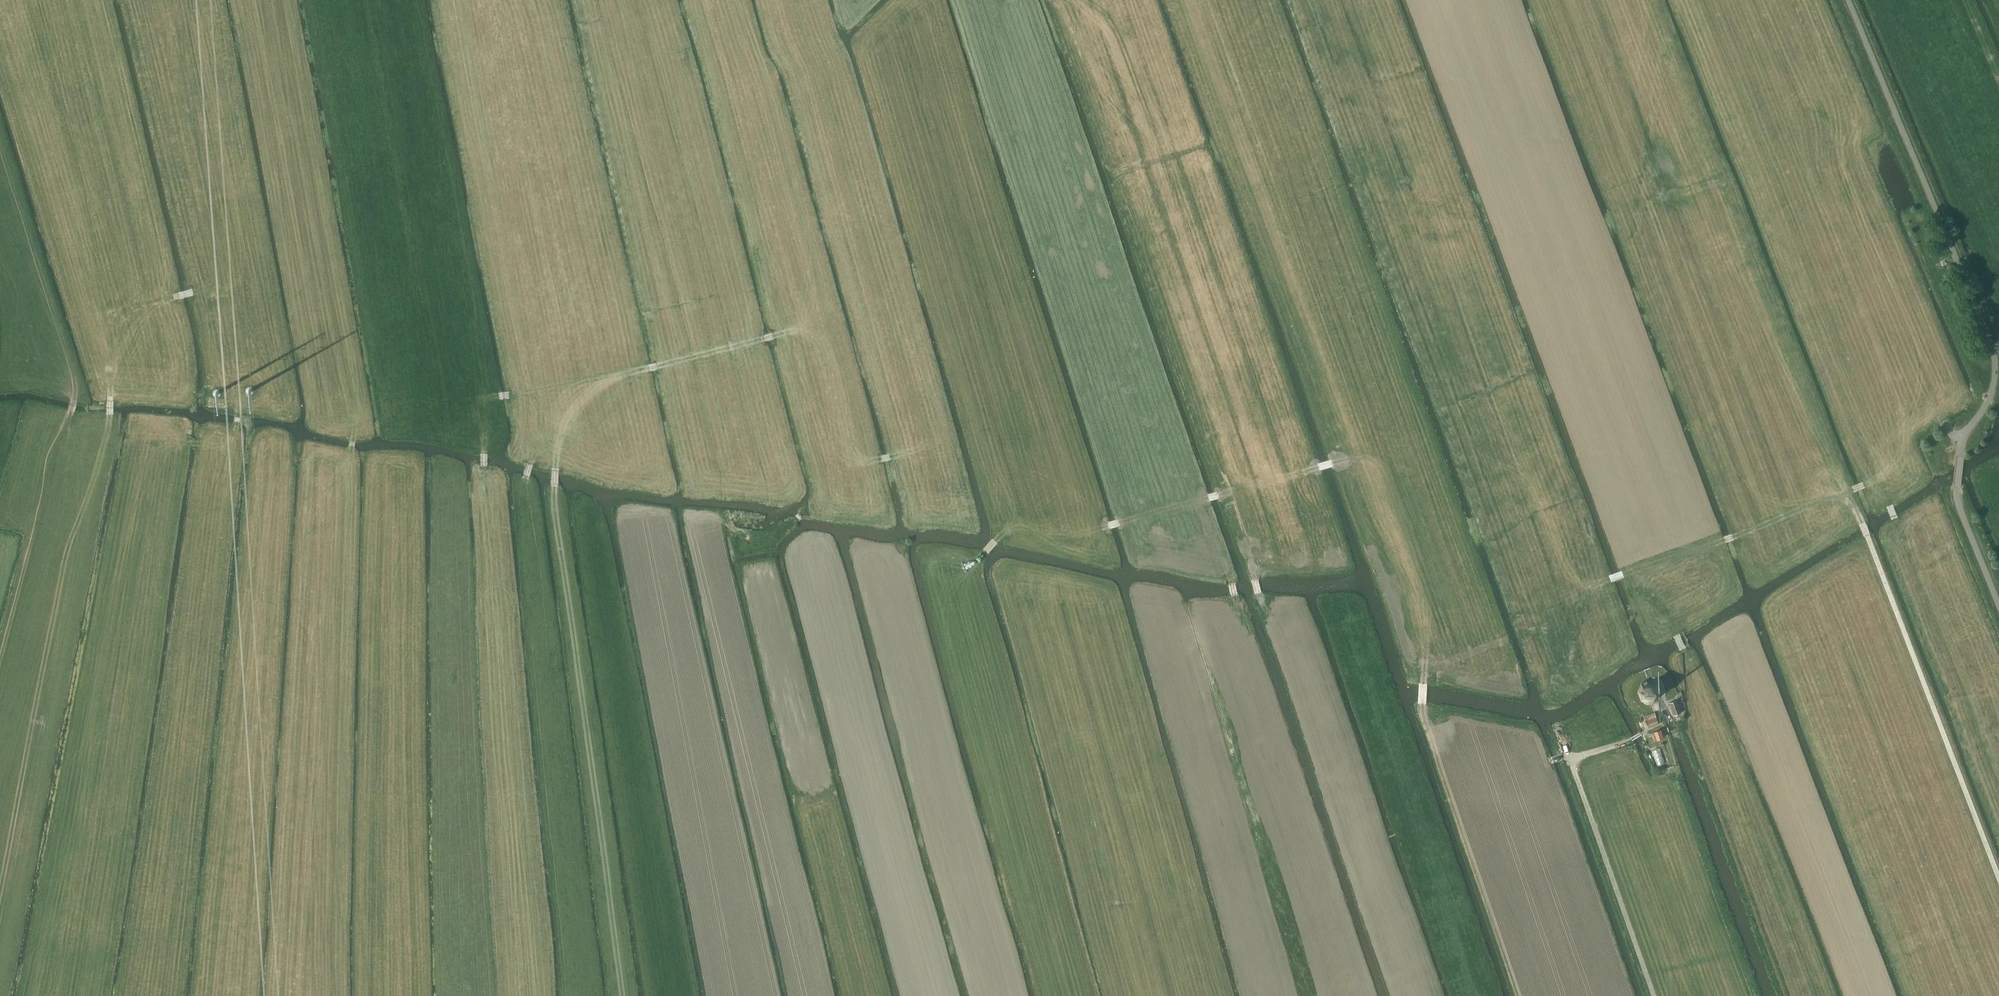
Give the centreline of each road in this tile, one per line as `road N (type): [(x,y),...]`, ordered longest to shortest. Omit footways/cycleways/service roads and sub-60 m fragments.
road 1 (track): [(1998,876),(1863,523)]
road 2 (track): [(1654,995),(1570,759)]

